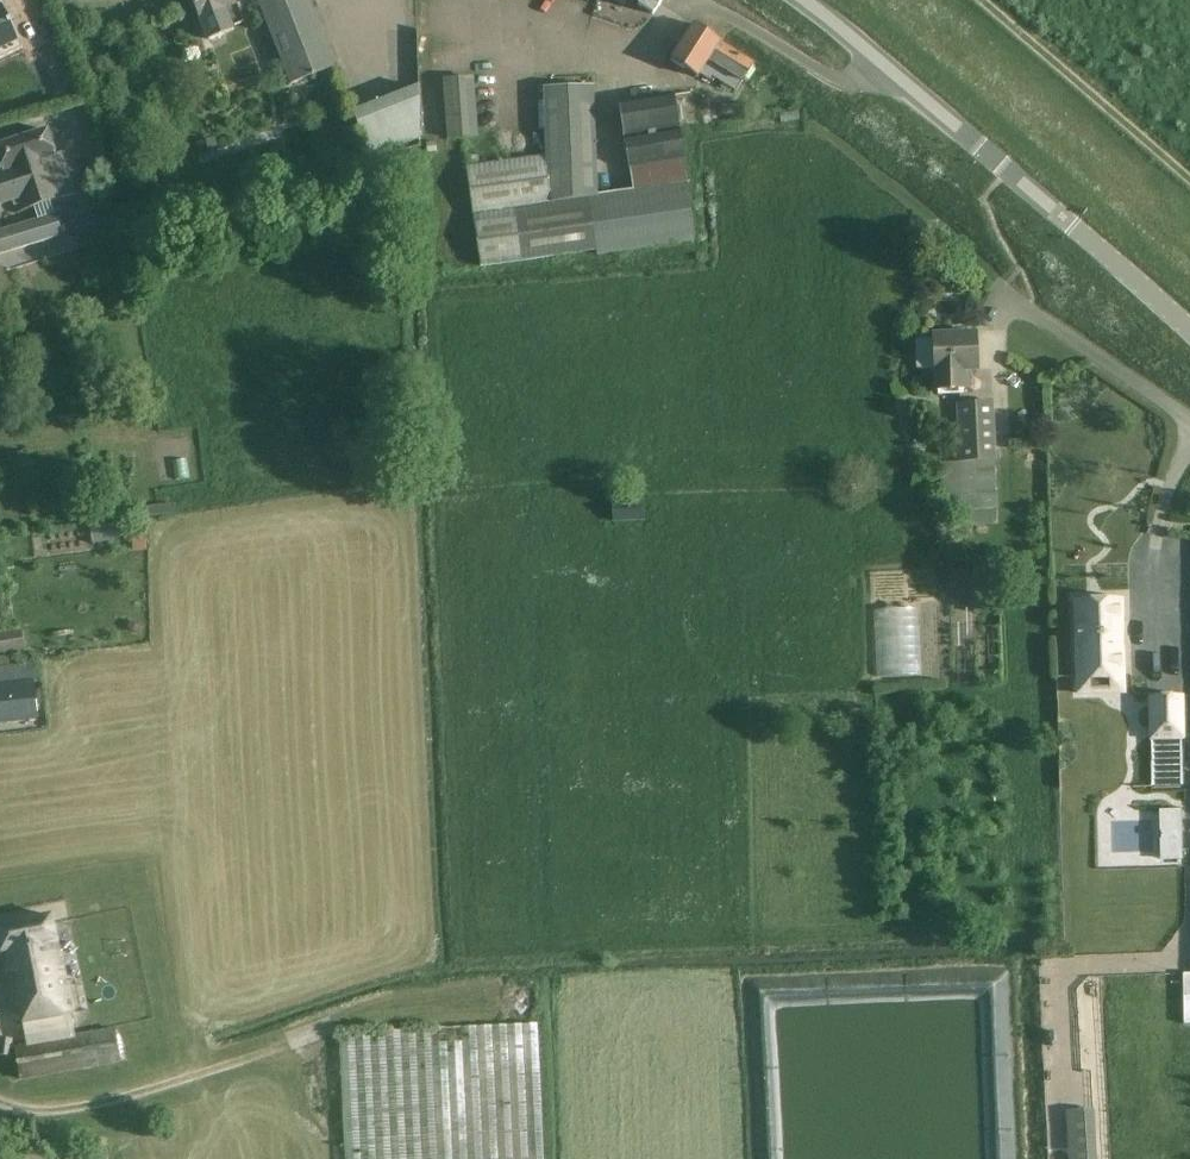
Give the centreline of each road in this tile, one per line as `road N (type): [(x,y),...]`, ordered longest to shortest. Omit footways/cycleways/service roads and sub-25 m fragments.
road 1 (tertiary): [(1189,329),(803,0)]

